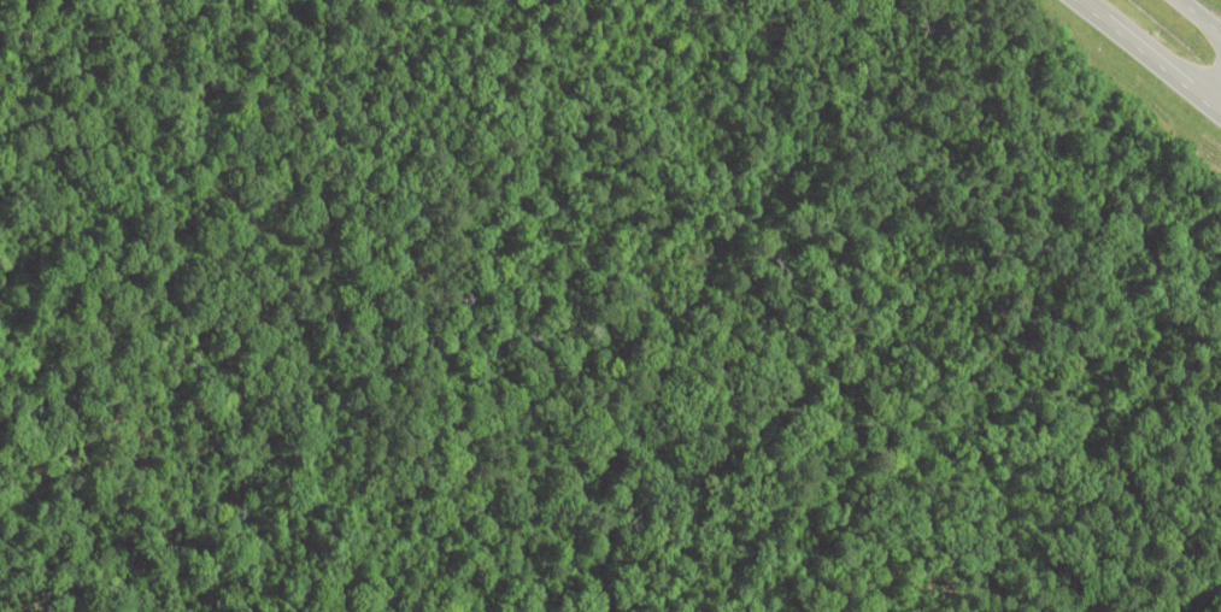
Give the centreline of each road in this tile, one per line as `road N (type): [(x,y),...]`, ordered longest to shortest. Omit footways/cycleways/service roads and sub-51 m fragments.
road 1 (trunk): [(1074,0),(1220,115)]

